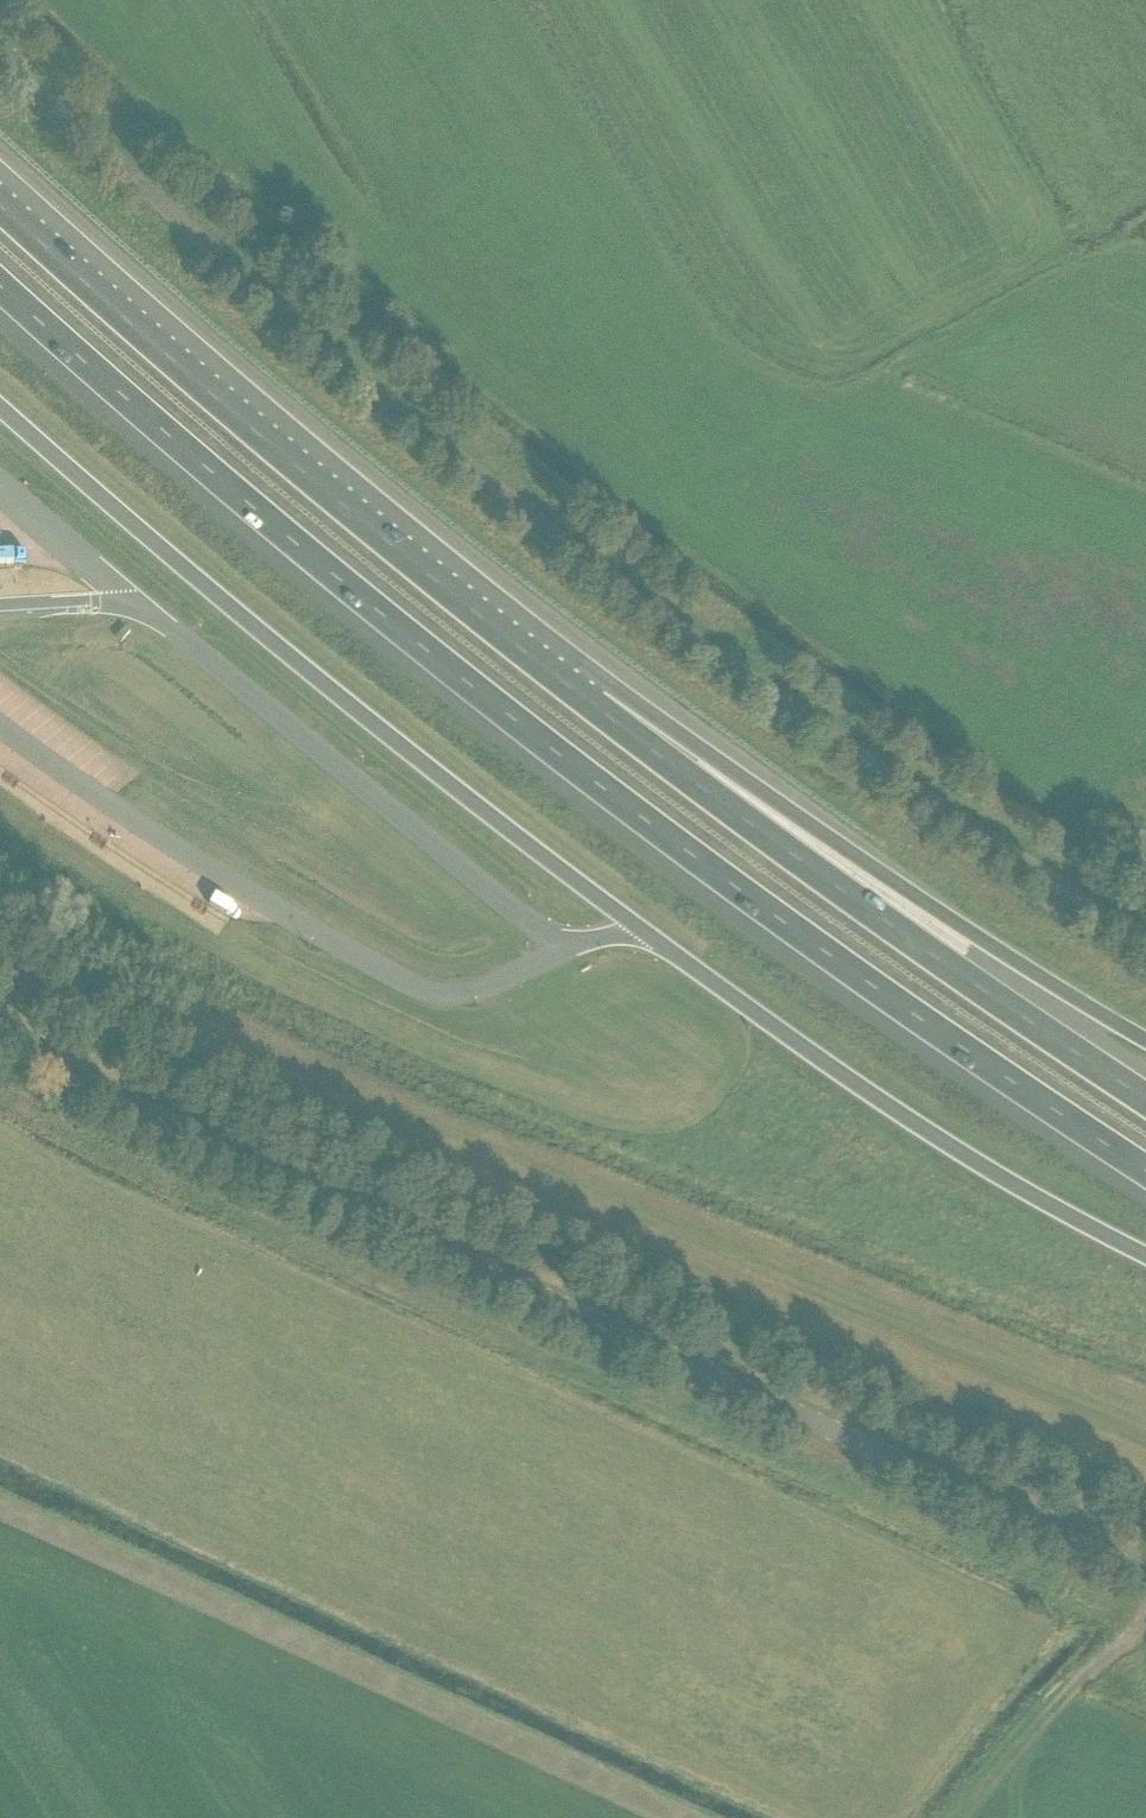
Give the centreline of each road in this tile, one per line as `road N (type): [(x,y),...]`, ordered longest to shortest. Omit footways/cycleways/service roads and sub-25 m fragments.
road 1 (unclassified): [(1145,952),(883,781),(456,462),(0,61)]
road 2 (motorway): [(0,285),(241,498),(533,734),(883,994),(1145,1171)]
road 3 (tertiary): [(1145,1576),(279,1176),(0,1029)]
road 4 (motorway): [(1145,1100),(924,951),(473,619)]
road 5 (motorway): [(1145,1046),(894,890),(612,688),(473,619)]
road 6 (motorway): [(473,619),(266,449),(0,209)]
road 7 (motorway): [(651,934),(898,1113),(1145,1256)]

